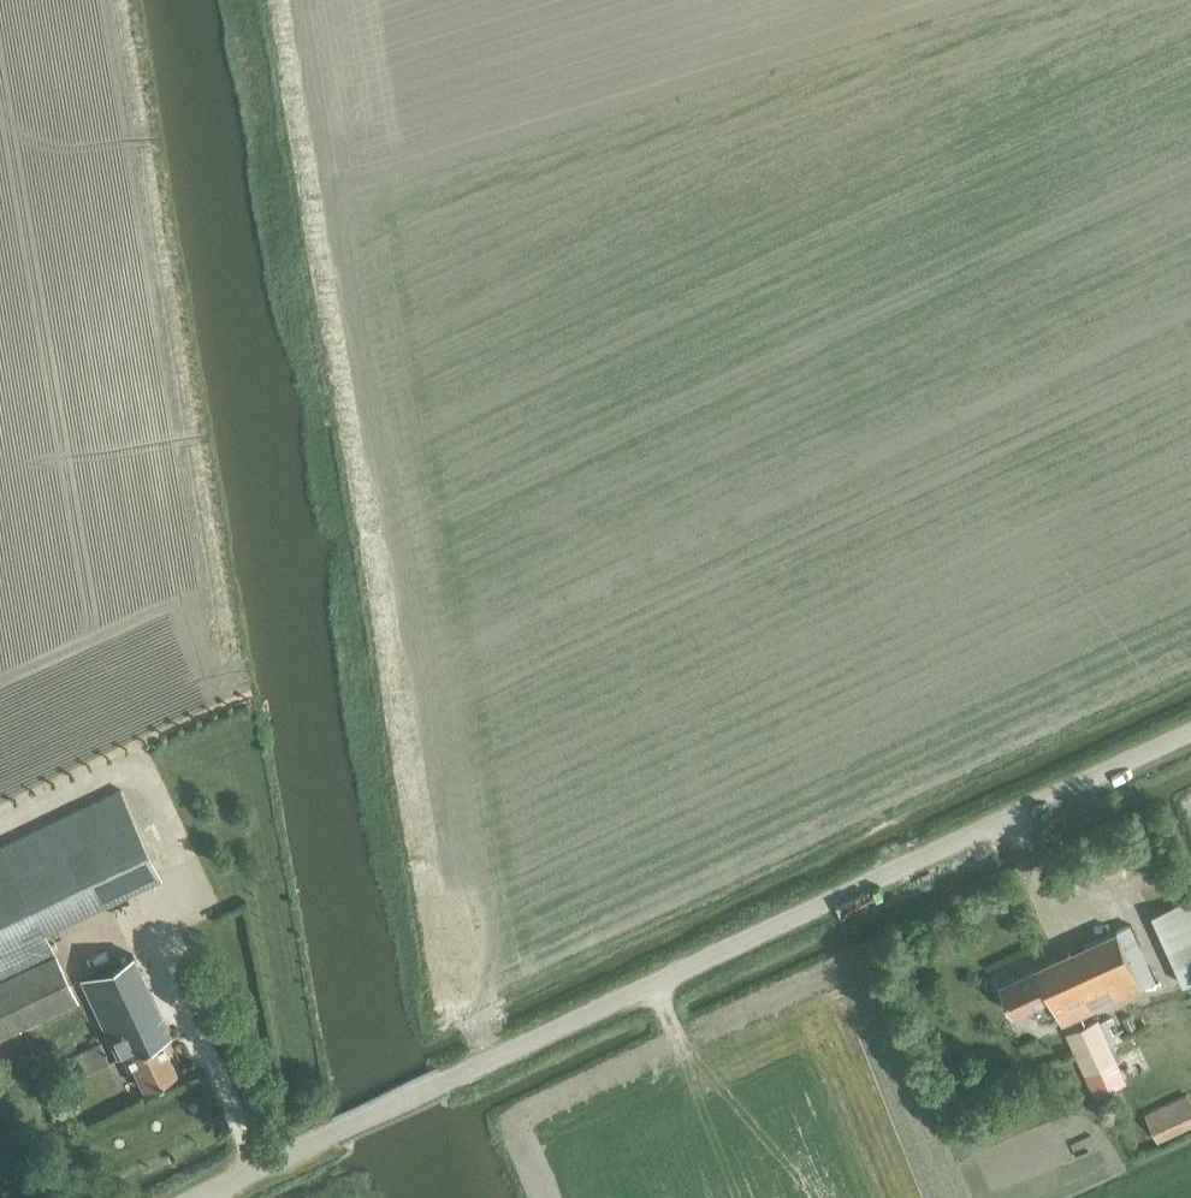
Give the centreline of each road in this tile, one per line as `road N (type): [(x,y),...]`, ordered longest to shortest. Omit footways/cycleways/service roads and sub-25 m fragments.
road 1 (unclassified): [(192,1197),(1190,732)]

